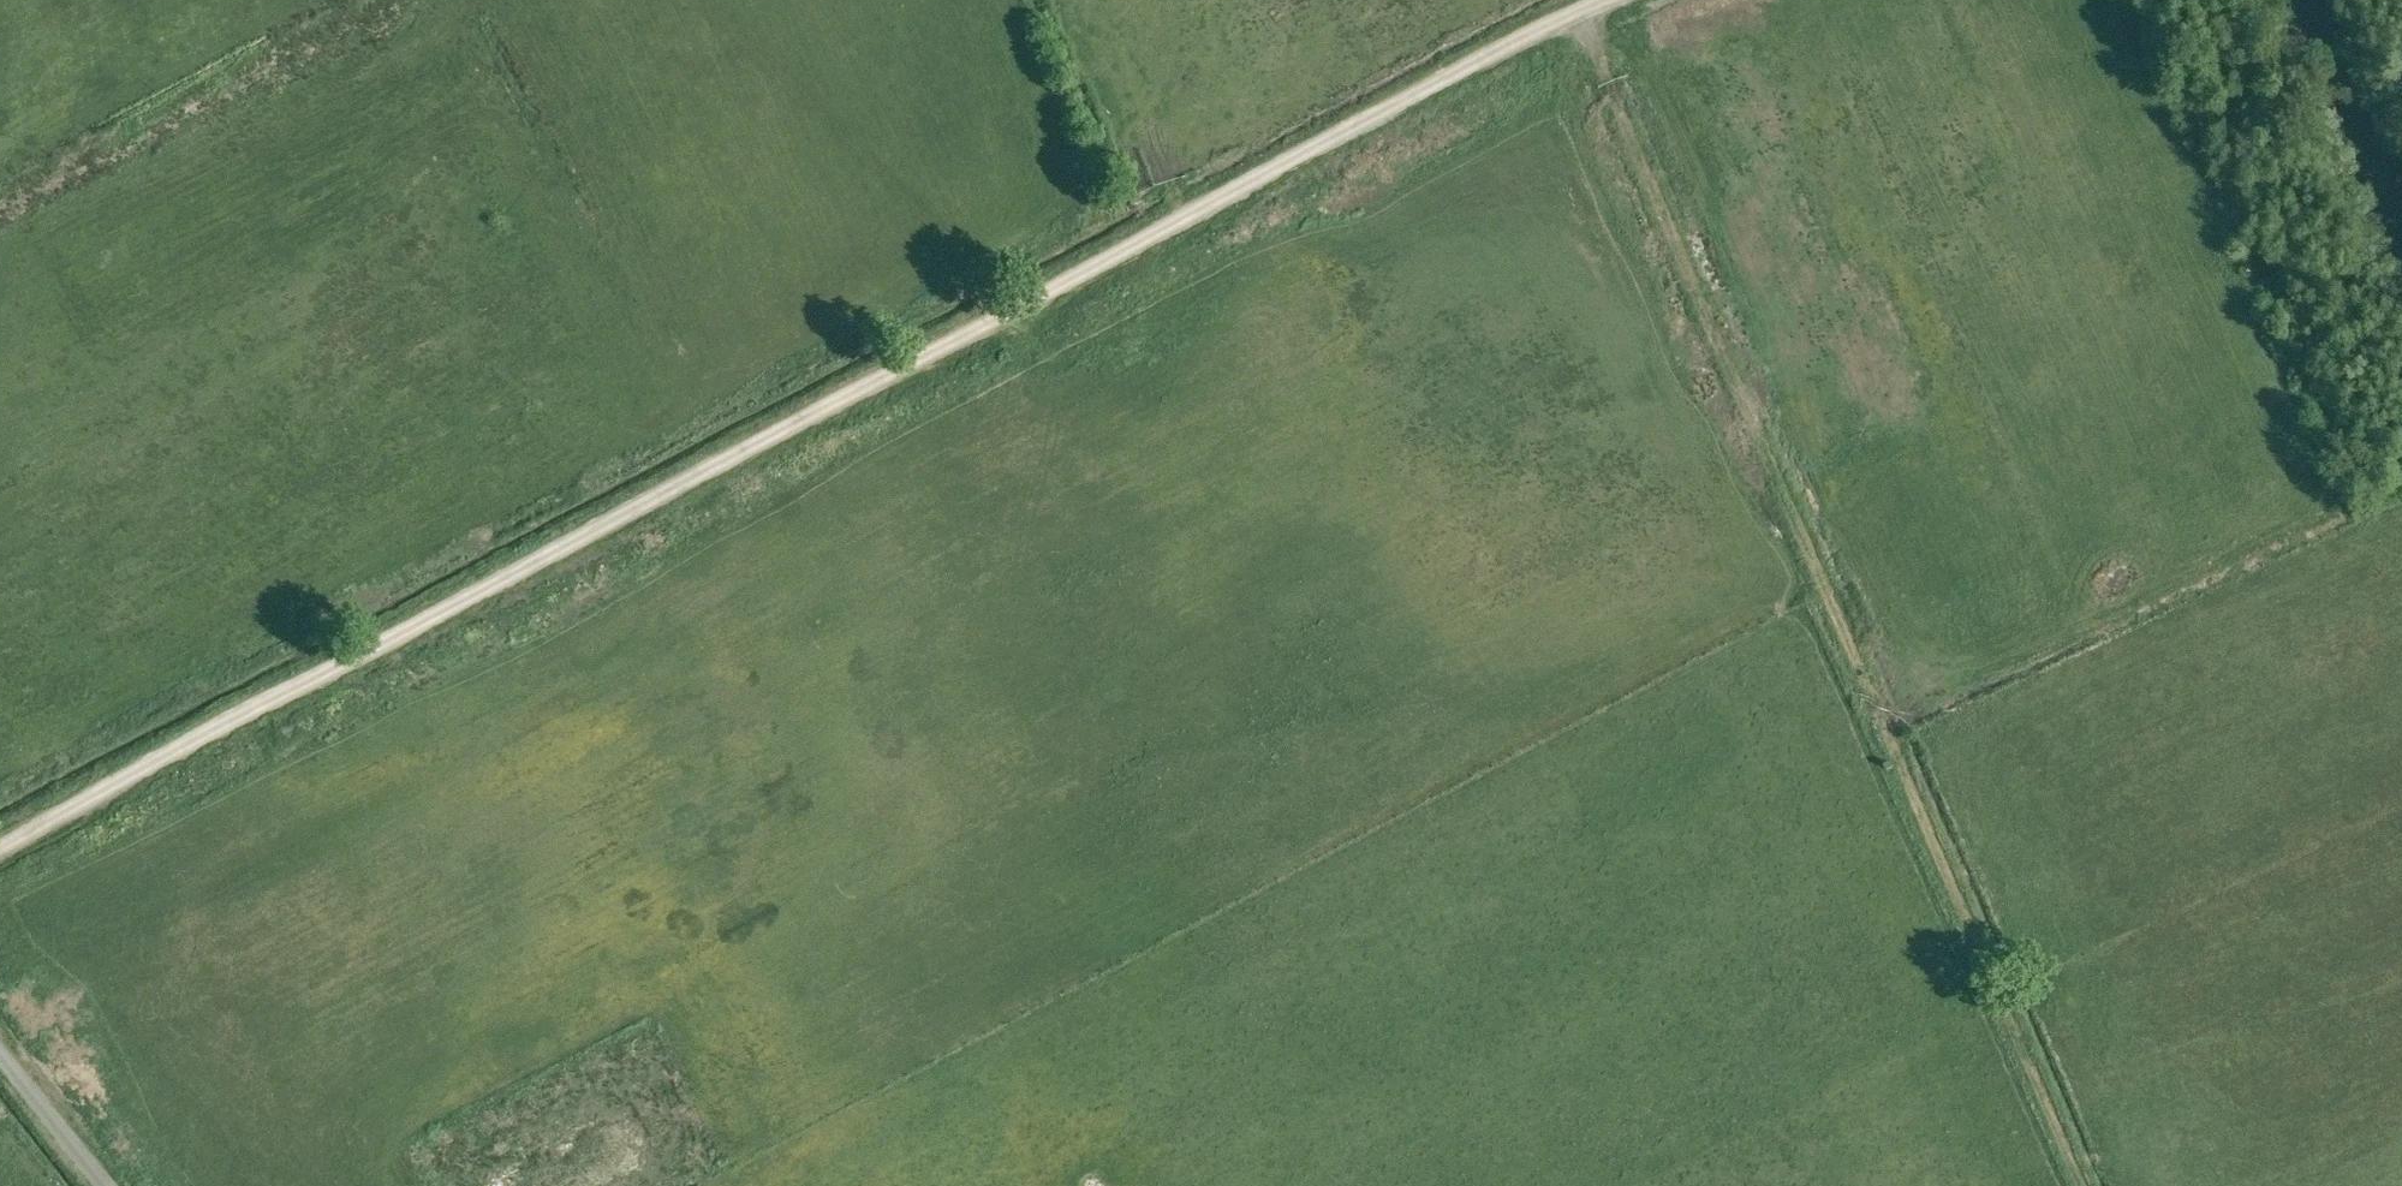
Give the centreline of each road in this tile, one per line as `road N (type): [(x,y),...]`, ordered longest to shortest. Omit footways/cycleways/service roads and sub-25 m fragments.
road 1 (track): [(1578,18),(0,852)]
road 2 (track): [(2079,1185),(1578,18)]
road 3 (unclassified): [(0,1062),(99,1185)]

